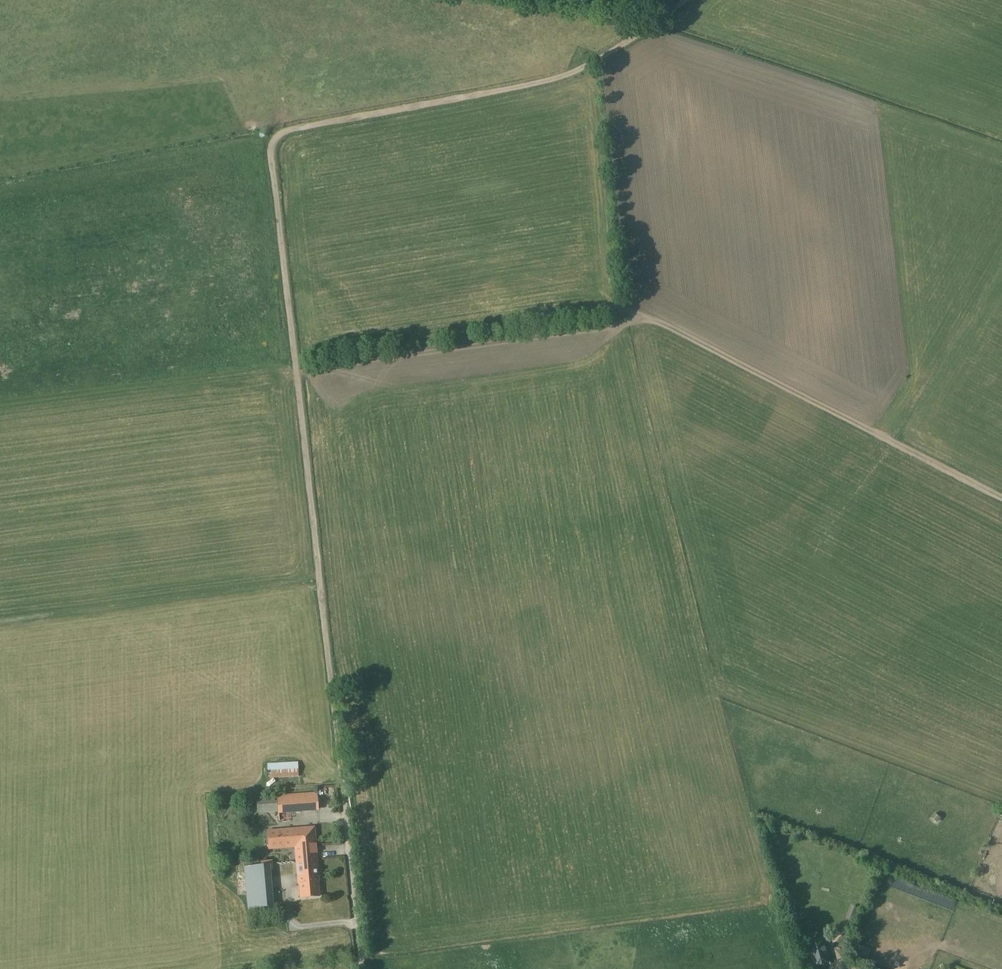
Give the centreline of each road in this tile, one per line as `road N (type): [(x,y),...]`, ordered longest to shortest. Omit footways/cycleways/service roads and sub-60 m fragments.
road 1 (track): [(691,0),(580,69),(280,132),(273,149),(363,968)]

